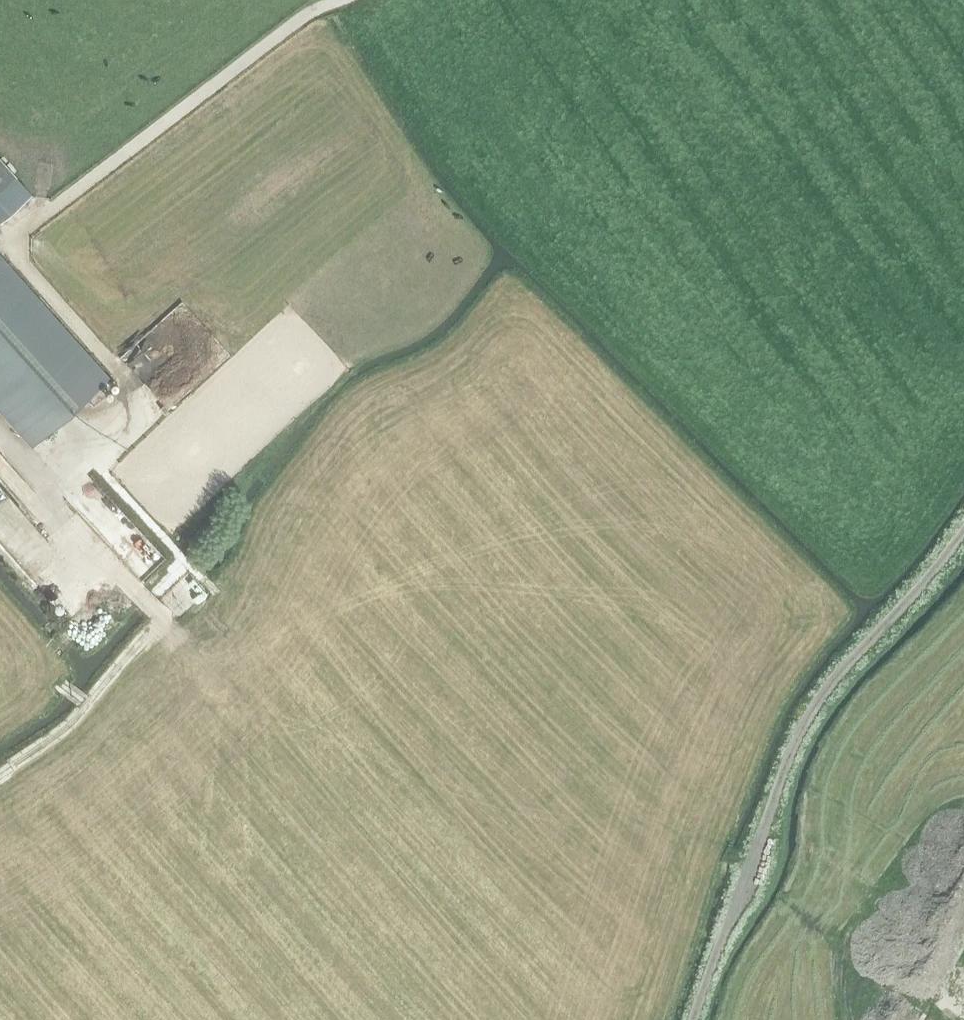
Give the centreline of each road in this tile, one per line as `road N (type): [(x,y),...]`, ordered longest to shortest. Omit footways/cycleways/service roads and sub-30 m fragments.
road 1 (track): [(10,242),(309,12),(338,0)]

